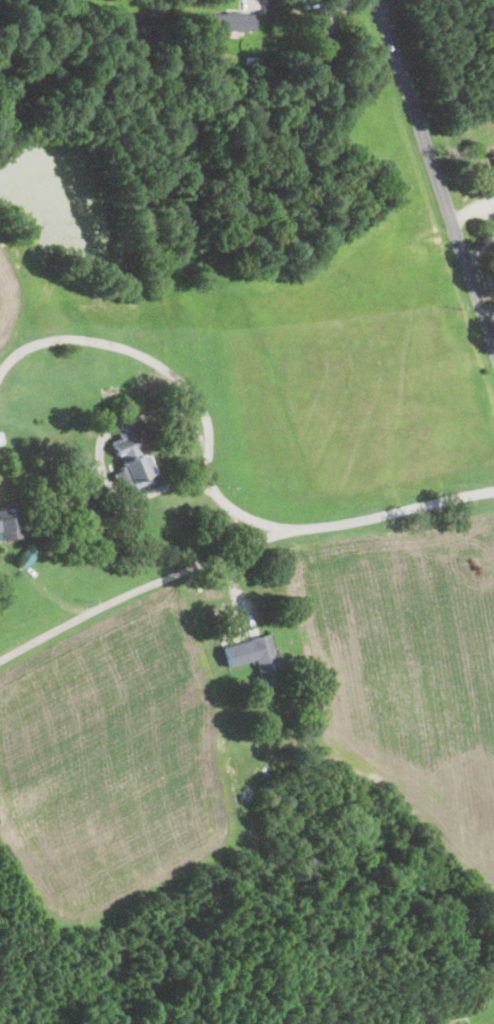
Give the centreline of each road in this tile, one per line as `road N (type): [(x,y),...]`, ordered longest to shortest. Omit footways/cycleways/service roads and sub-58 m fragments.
road 1 (residential): [(493,350),(378,0)]

